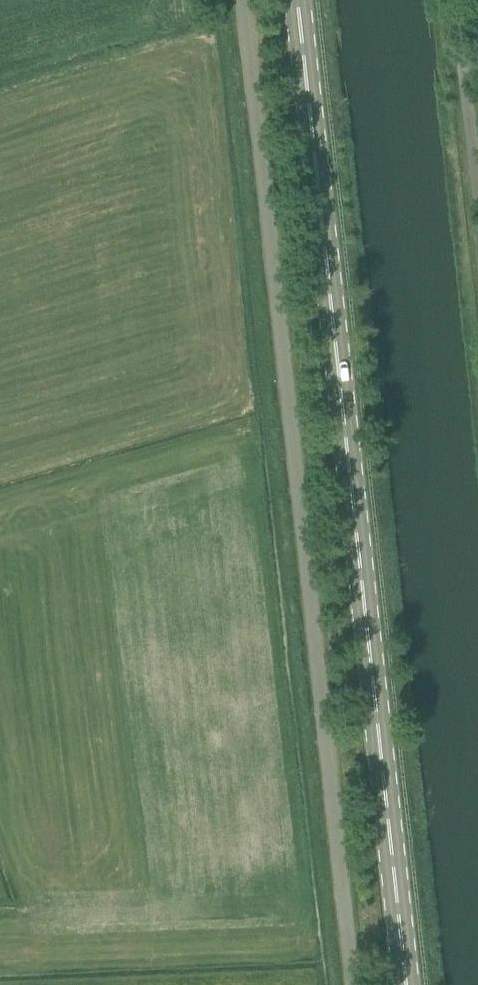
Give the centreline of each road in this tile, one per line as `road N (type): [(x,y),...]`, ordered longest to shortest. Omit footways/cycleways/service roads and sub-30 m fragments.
road 1 (unclassified): [(351,984),(237,0)]
road 2 (primary): [(401,984),(292,0)]
road 3 (unclassified): [(477,139),(460,0)]

